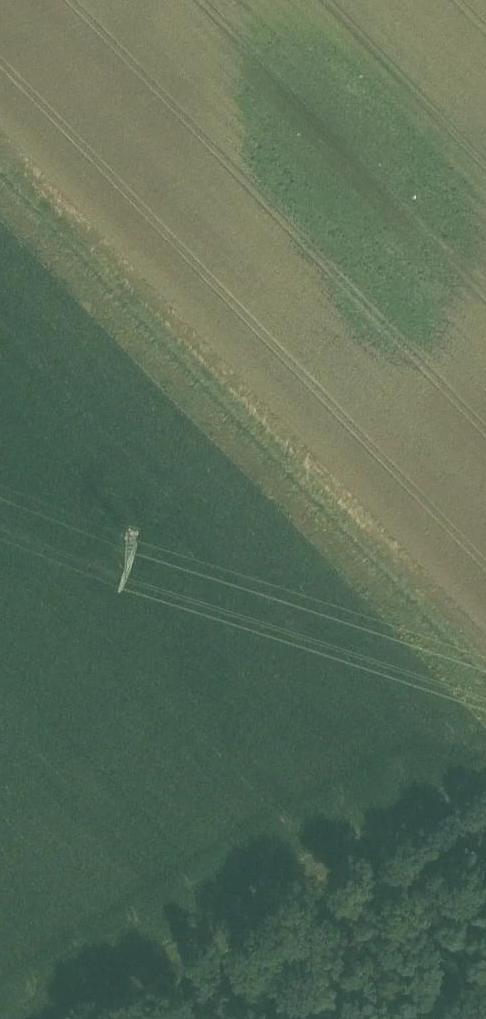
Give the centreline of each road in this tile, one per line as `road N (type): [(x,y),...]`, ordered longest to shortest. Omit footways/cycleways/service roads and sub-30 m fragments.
road 1 (track): [(432,880),(338,741),(231,622),(0,536)]
road 2 (unclassified): [(205,1018),(485,847)]

